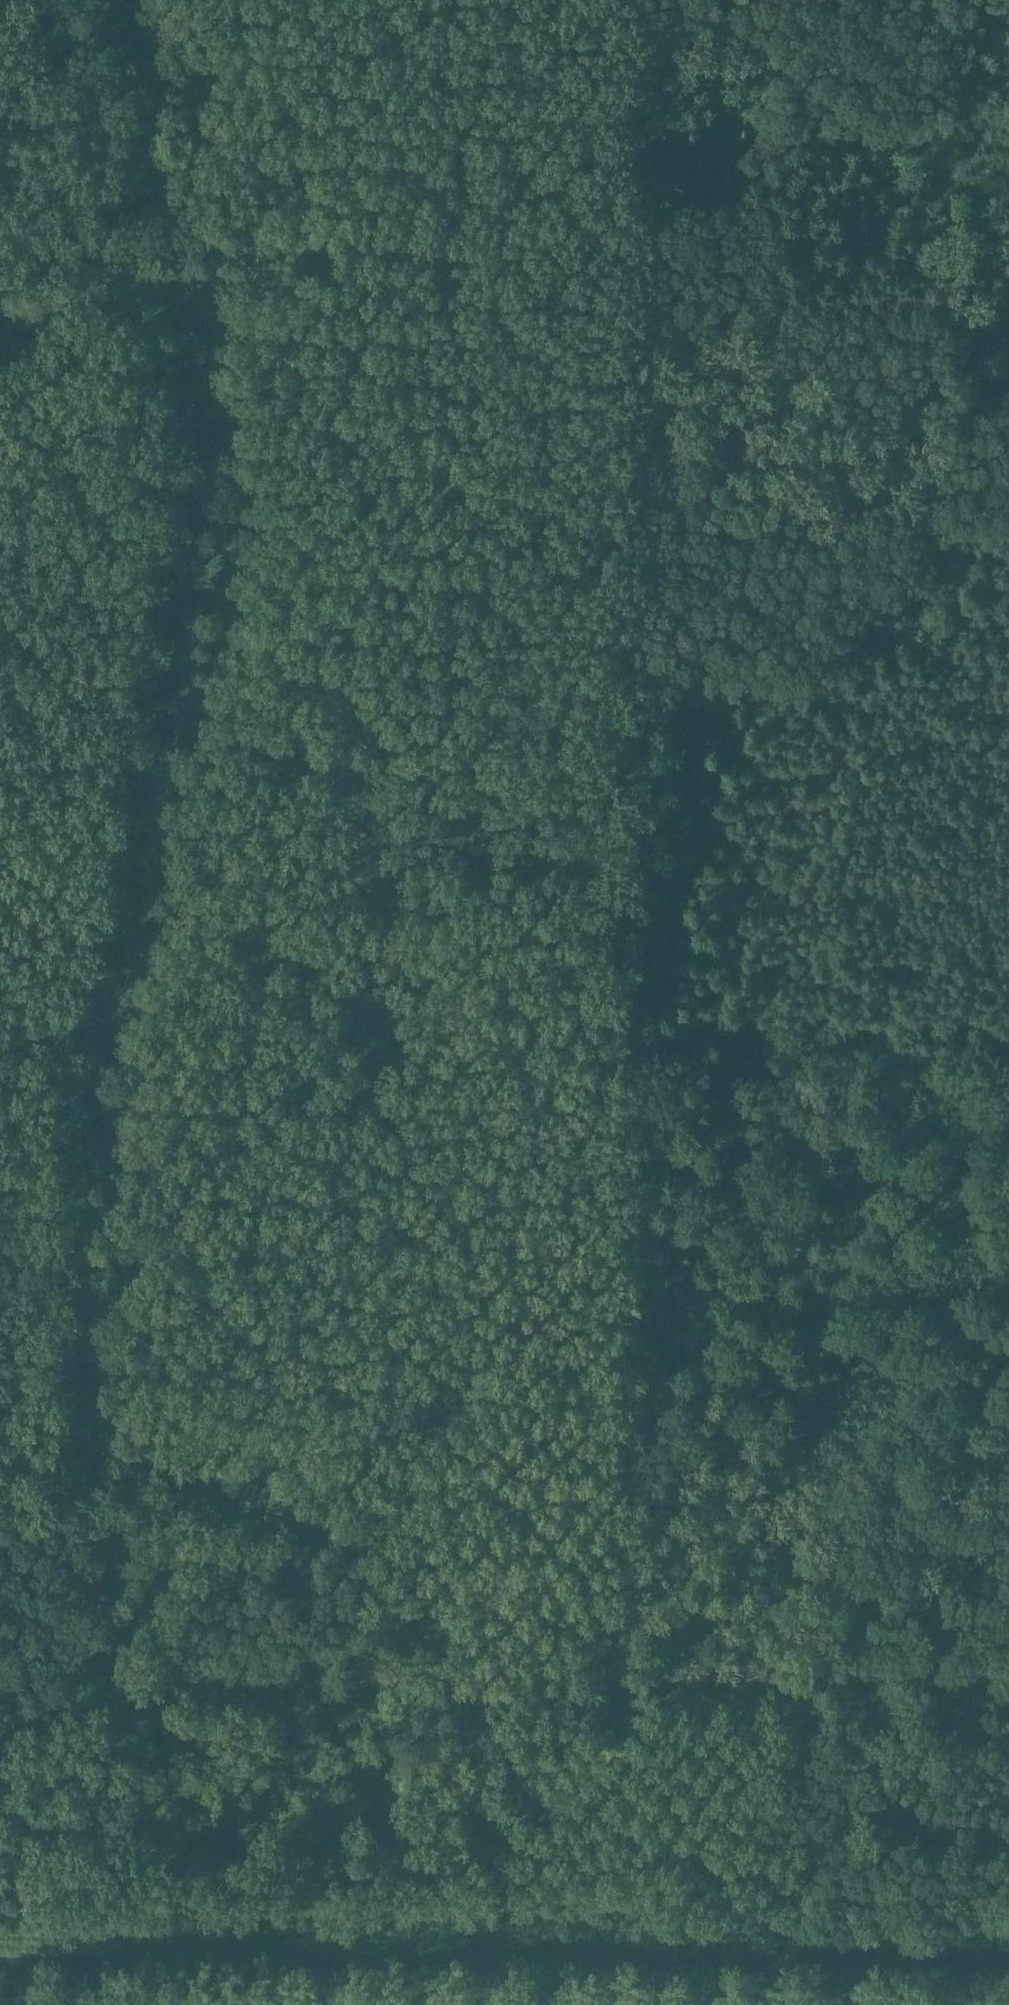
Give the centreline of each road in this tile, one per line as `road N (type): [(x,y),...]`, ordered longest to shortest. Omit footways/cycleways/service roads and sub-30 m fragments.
road 1 (track): [(122,1683),(98,1476),(89,1165),(117,930),(182,611),(200,458),(194,369),(135,0)]
road 2 (track): [(0,1719),(122,1683),(1008,1668)]
road 3 (track): [(0,1940),(1008,1943)]

